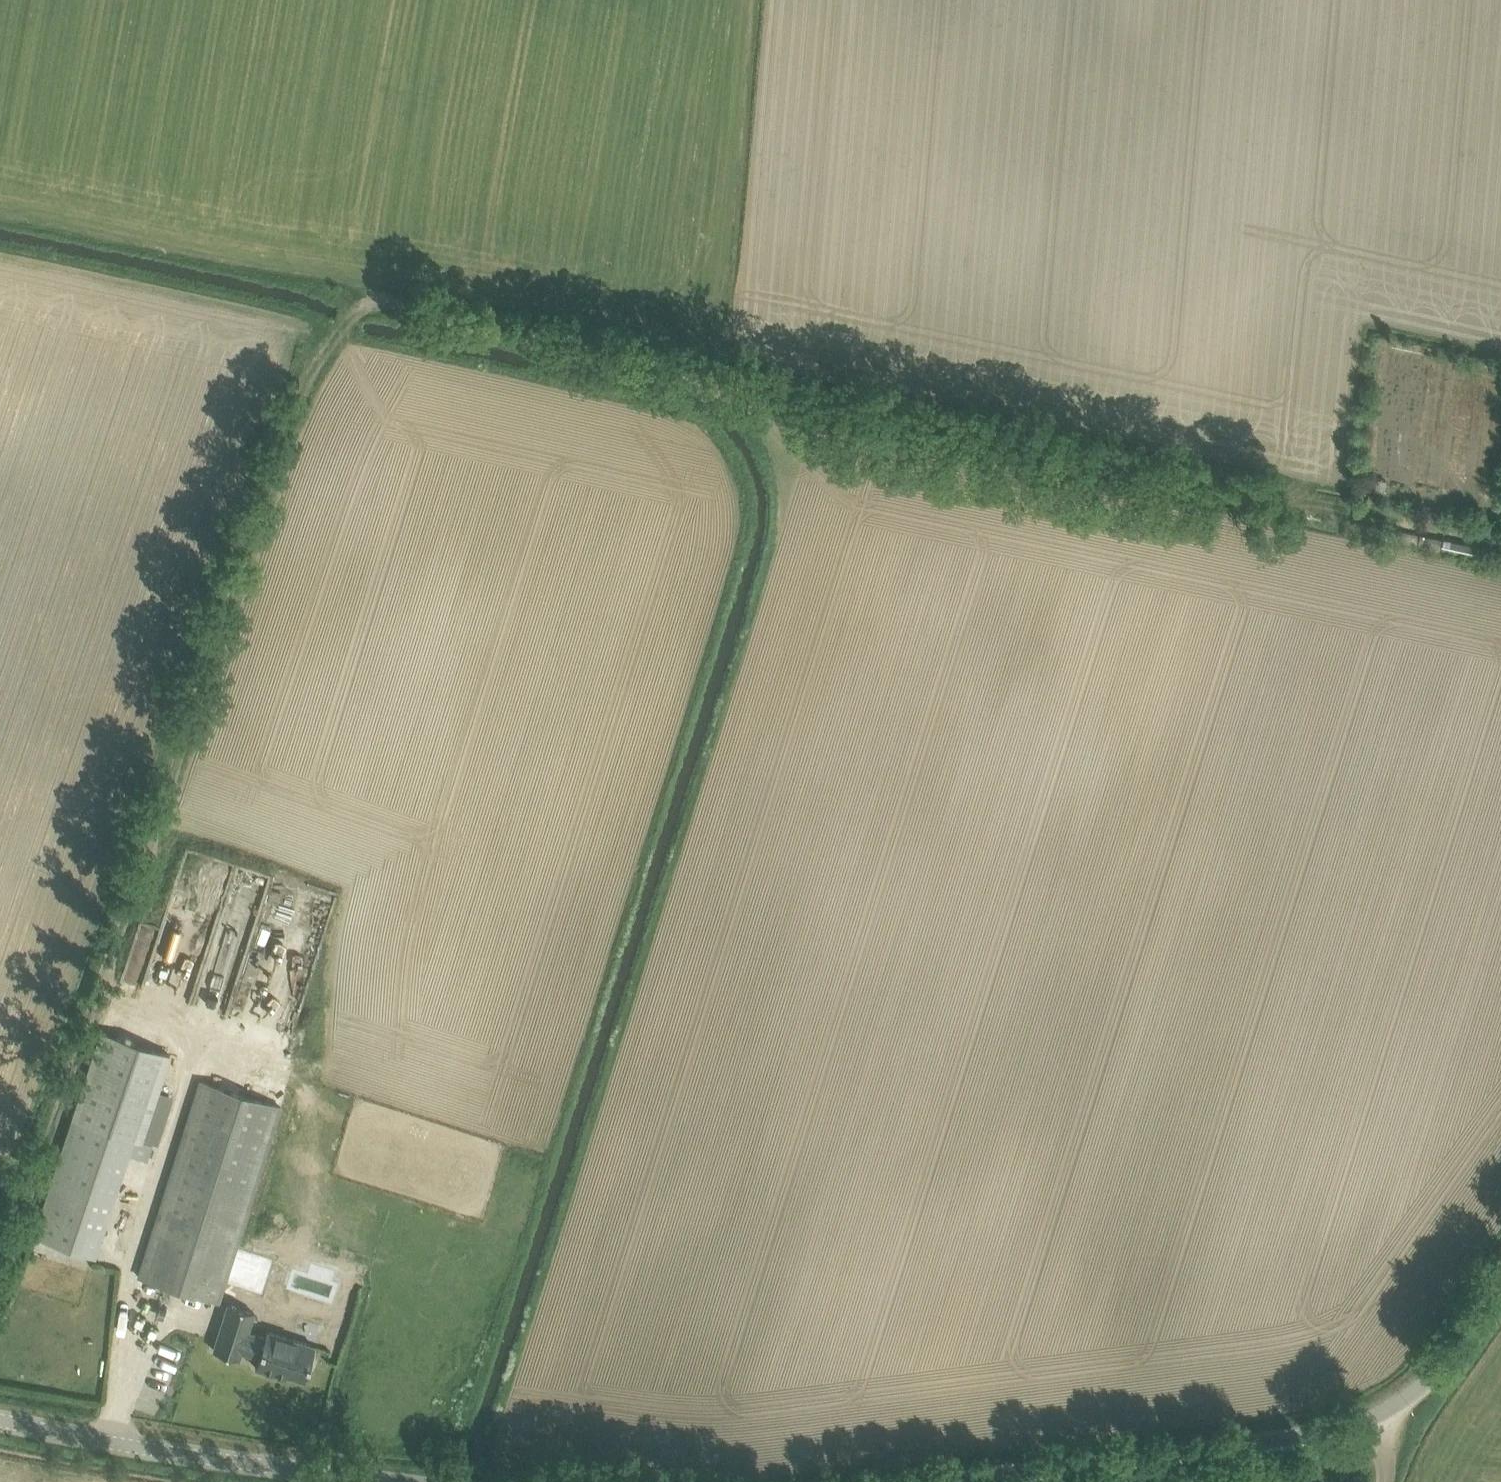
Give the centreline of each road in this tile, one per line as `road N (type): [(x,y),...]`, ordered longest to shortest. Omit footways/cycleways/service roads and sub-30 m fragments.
road 1 (unclassified): [(1023,1481),(1322,1443),(1376,1421),(1450,1353),(1500,1281)]
road 2 (unclassified): [(0,1430),(328,1481)]

